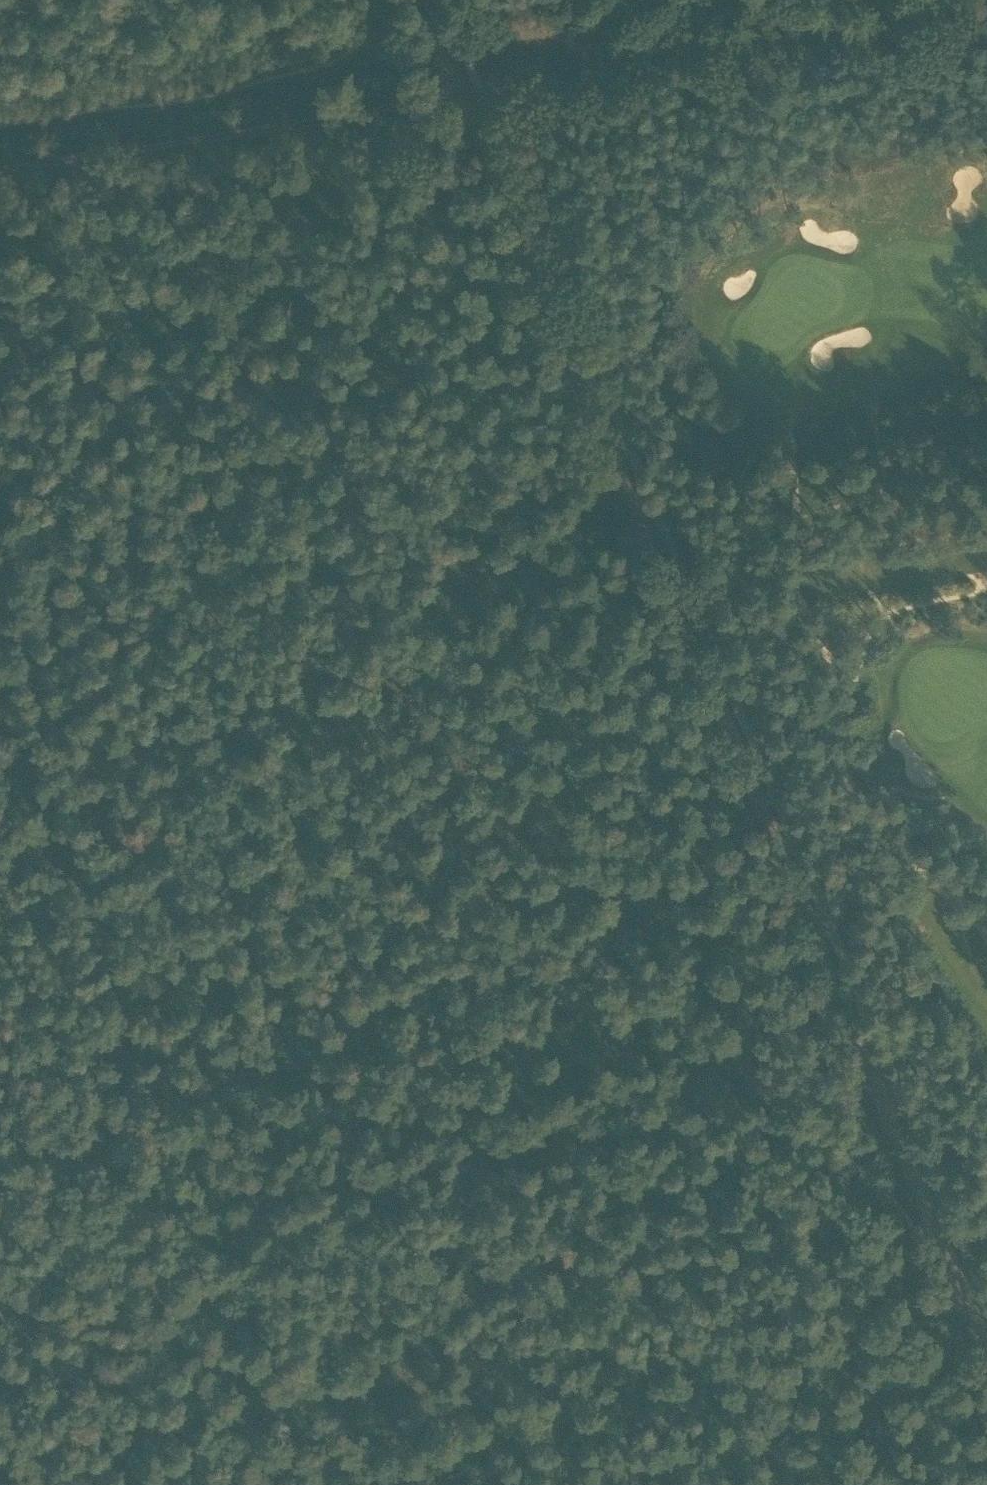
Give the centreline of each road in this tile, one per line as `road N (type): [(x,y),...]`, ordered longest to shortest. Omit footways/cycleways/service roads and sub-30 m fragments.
road 1 (track): [(465,92),(986,1352)]
road 2 (track): [(0,682),(342,1484)]
road 3 (track): [(986,5),(791,38),(622,53),(478,85)]
road 4 (track): [(465,92),(0,176)]

